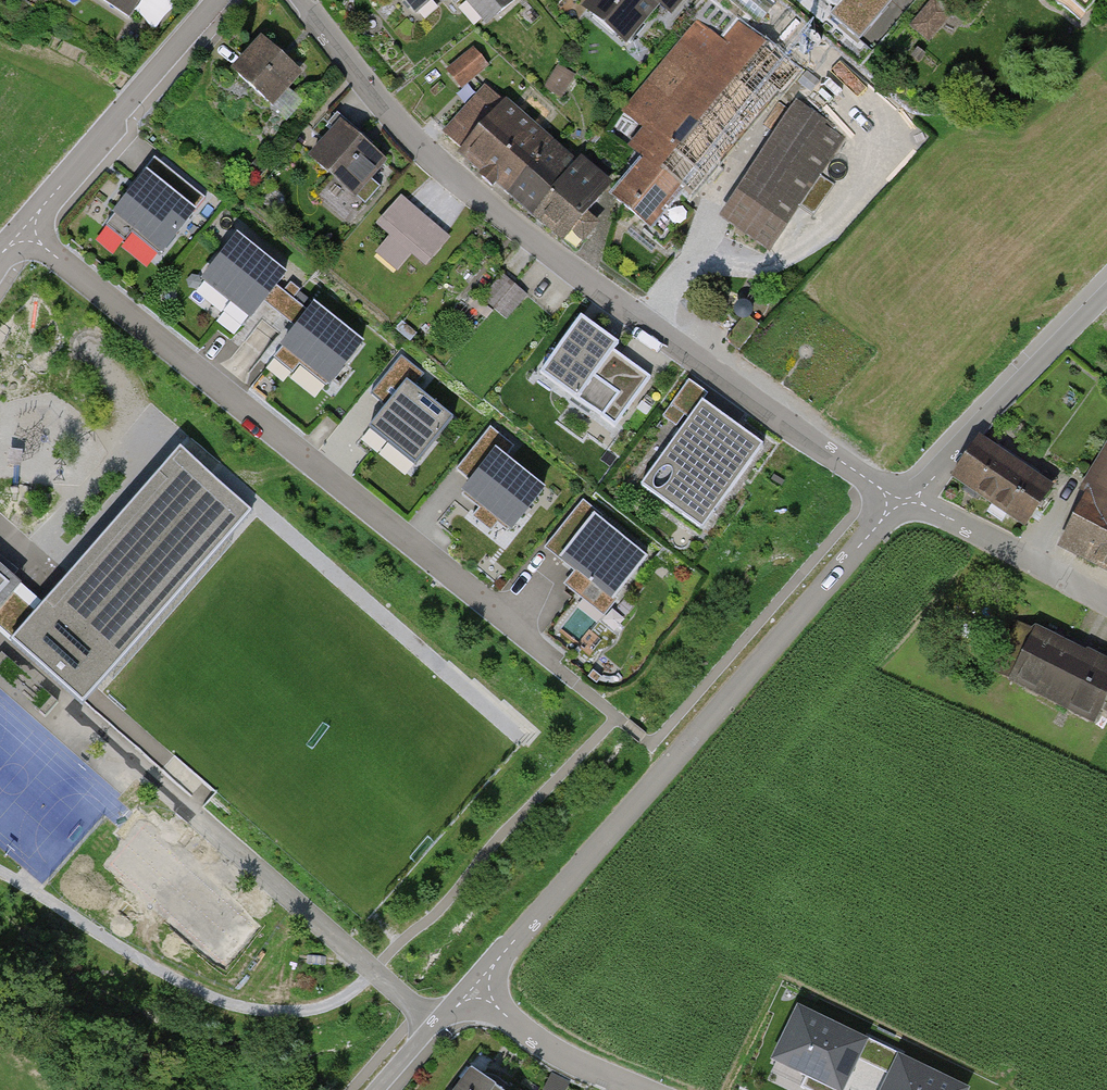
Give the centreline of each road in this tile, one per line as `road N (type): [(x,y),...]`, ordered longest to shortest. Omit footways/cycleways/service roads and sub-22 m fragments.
road 1 (residential): [(902,501),(466,184),(405,128),(303,0)]
road 2 (residential): [(27,234),(552,658)]
road 3 (residential): [(480,991),(495,963),(902,501)]
road 4 (residential): [(216,0),(27,234)]
road 5 (residential): [(902,501),(929,483),(1106,292)]
road 6 (residential): [(1106,602),(902,501)]
road 7 (residential): [(480,991),(561,1056),(638,1089)]
road 8 (residential): [(383,1089),(480,991)]

